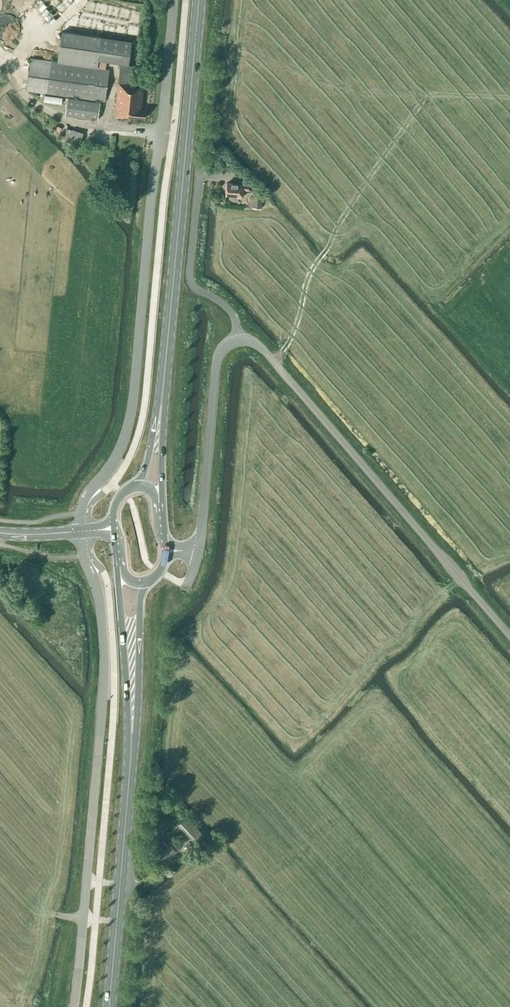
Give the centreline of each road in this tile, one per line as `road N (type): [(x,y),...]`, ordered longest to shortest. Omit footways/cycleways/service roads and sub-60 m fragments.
road 1 (unclassified): [(80,532),(83,502),(116,457),(132,409),(174,0)]
road 2 (unclassified): [(74,1006),(104,678),(100,606),(80,532)]
road 3 (primary): [(161,405),(199,0)]
road 4 (unclassified): [(509,639),(265,352),(239,340)]
road 5 (primary): [(109,1006),(132,738)]
road 6 (unclassified): [(198,551),(215,366),(220,351),(239,340)]
road 7 (unclassified): [(239,340),(229,310),(190,280),(200,164)]
road 8 (primary): [(116,562),(132,738)]
road 9 (primary): [(132,738),(145,582)]

